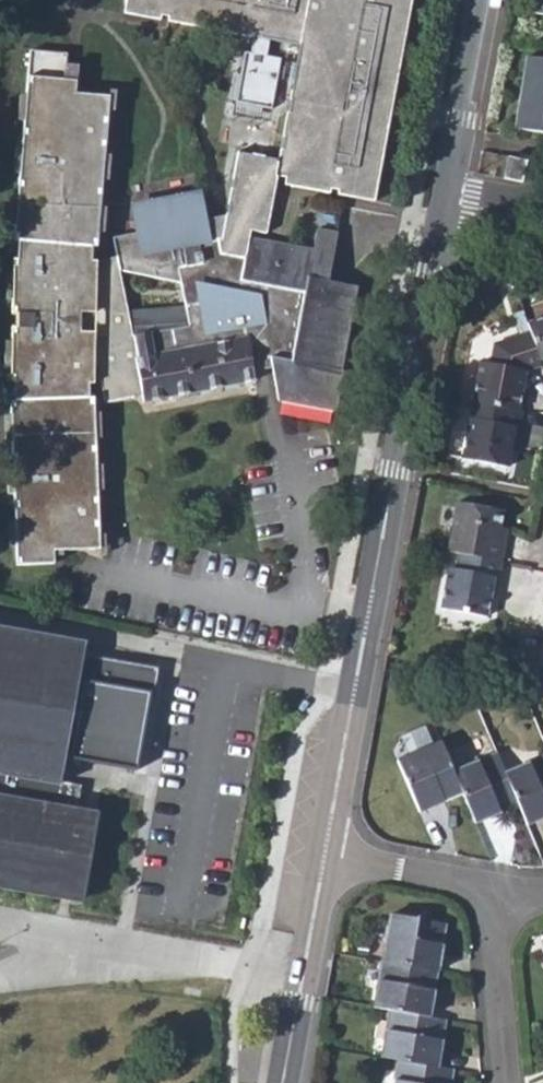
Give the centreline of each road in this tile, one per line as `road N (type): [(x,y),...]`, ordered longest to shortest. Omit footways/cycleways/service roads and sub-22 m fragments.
road 1 (residential): [(322,860),(443,208)]
road 2 (residential): [(282,1082),(322,860)]
road 3 (residential): [(443,208),(479,0)]
road 4 (residential): [(491,902),(505,1082)]
road 5 (residential): [(322,860),(465,885),(491,902)]

